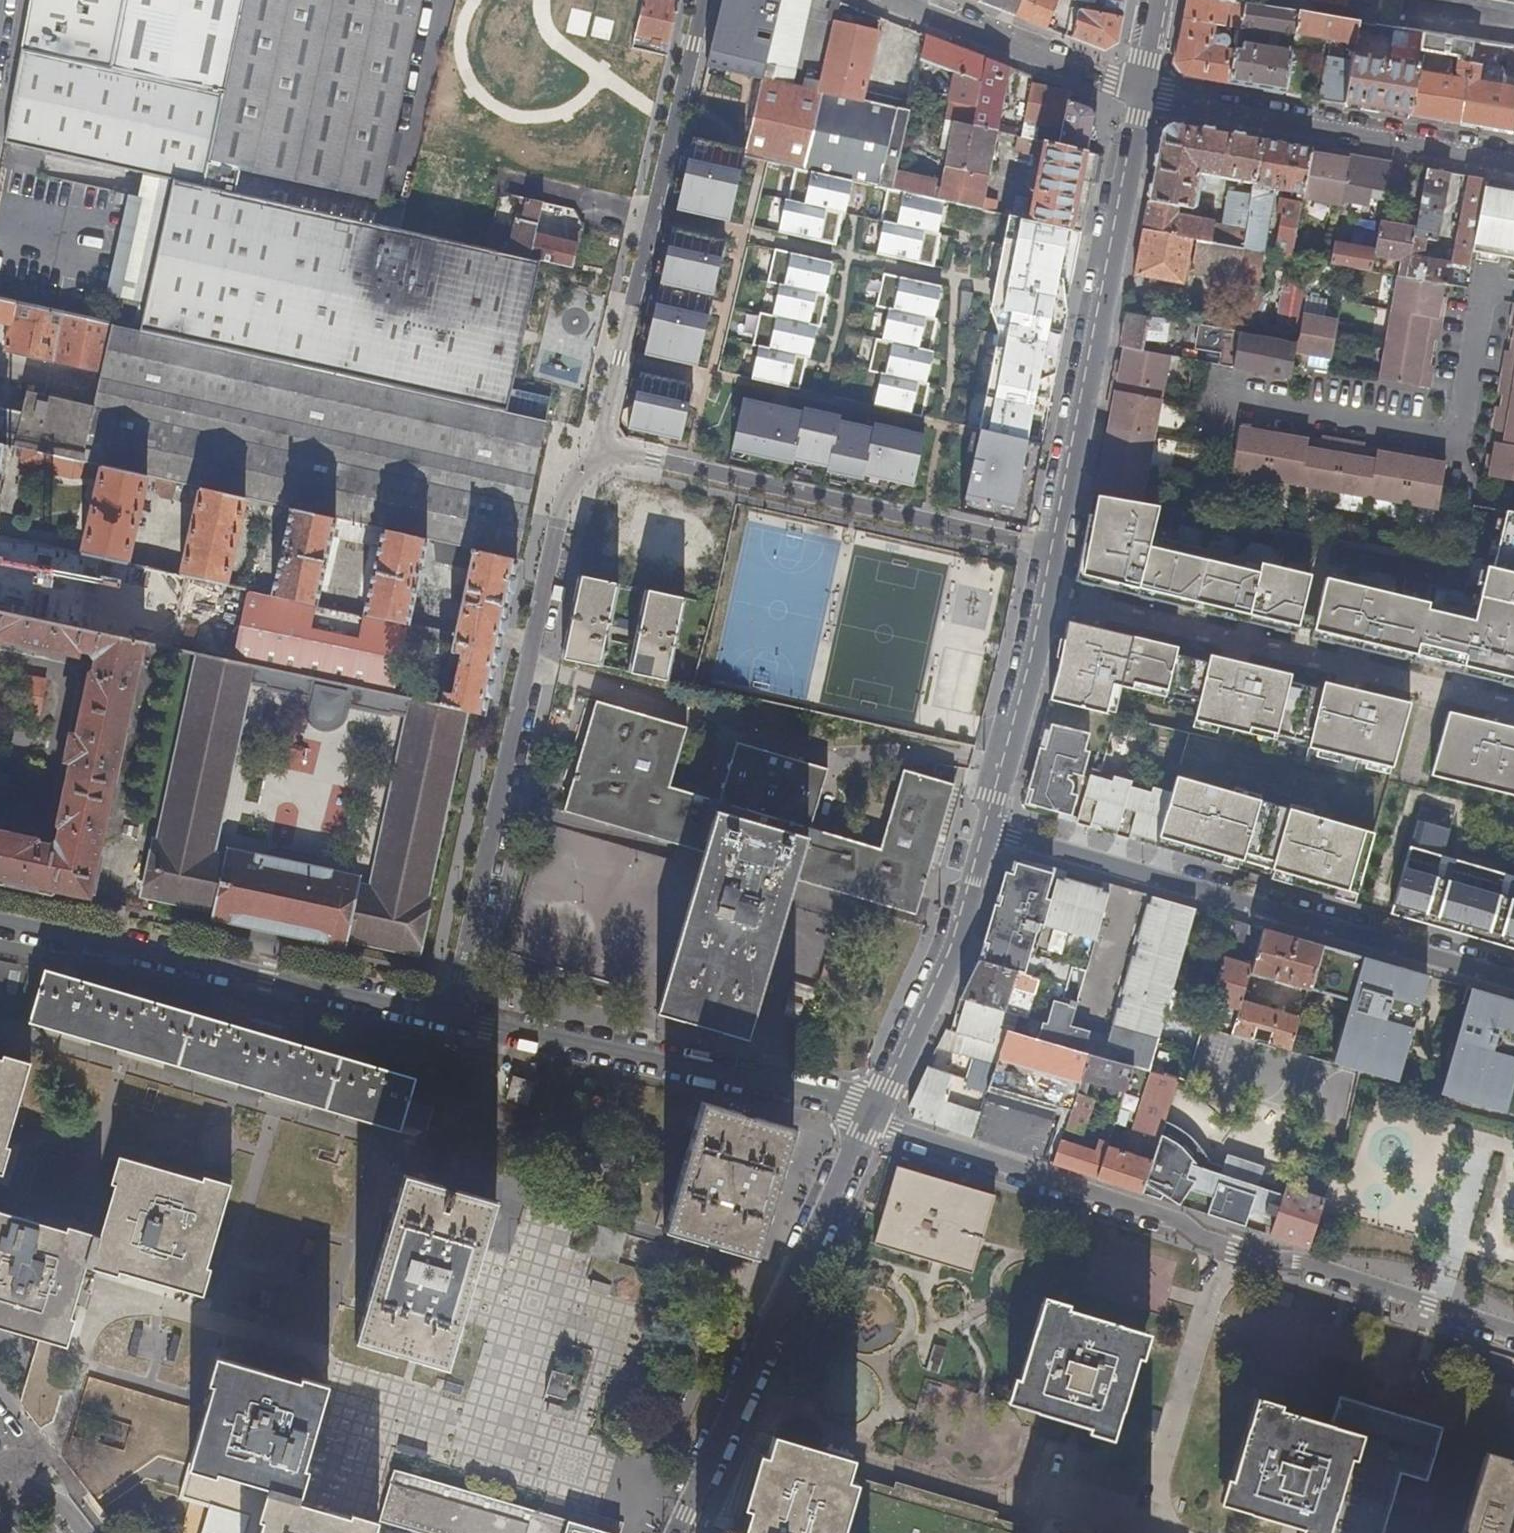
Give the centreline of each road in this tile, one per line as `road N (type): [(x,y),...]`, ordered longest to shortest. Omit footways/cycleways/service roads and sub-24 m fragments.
road 1 (residential): [(1513,1331),(1302,1261),(1231,1248),(1011,1172),(873,1112)]
road 2 (residential): [(452,1018),(552,569),(600,447)]
road 3 (residential): [(1513,983),(994,839)]
road 4 (residential): [(1510,156),(1462,440),(1244,400)]
road 5 (residential): [(1041,595),(1513,706)]
road 6 (residential): [(1049,551),(1137,91)]
road 7 (residential): [(452,1018),(0,922)]
road 8 (residential): [(600,447),(1049,551)]
road 9 (residential): [(684,1532),(873,1112)]
road 10 (residential): [(705,0),(600,447)]
road 11 (residential): [(873,1112),(452,1018)]
road 12 (residential): [(1137,91),(1510,156)]
road 13 (residential): [(873,1112),(918,1033),(994,839)]
road 14 (residential): [(892,0),(1137,91)]
road 15 (residential): [(994,839),(1041,595)]

